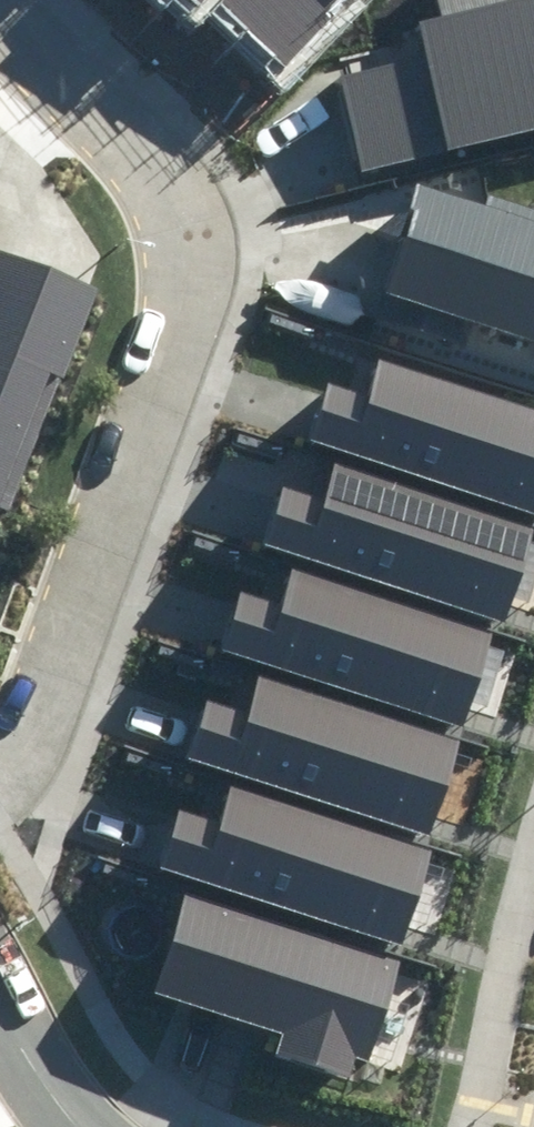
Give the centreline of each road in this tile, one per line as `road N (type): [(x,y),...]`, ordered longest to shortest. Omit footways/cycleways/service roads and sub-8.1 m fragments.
road 1 (residential): [(0,7),(161,167),(187,238),(179,331),(29,743),(0,767)]
road 2 (residential): [(91,1126),(0,992)]

